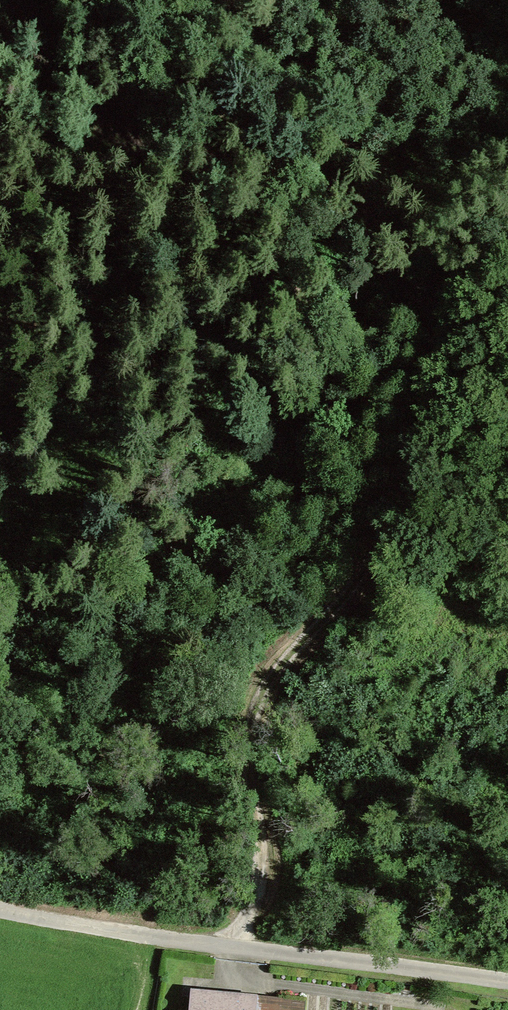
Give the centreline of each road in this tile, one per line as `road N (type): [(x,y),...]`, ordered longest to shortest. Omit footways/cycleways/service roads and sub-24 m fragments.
road 1 (track): [(224,950),(260,880),(237,762),(280,667),(369,566),(428,454),(436,359),(389,272),(82,109),(21,0)]
road 2 (track): [(0,910),(507,987)]
road 3 (track): [(507,153),(463,237),(436,359)]

